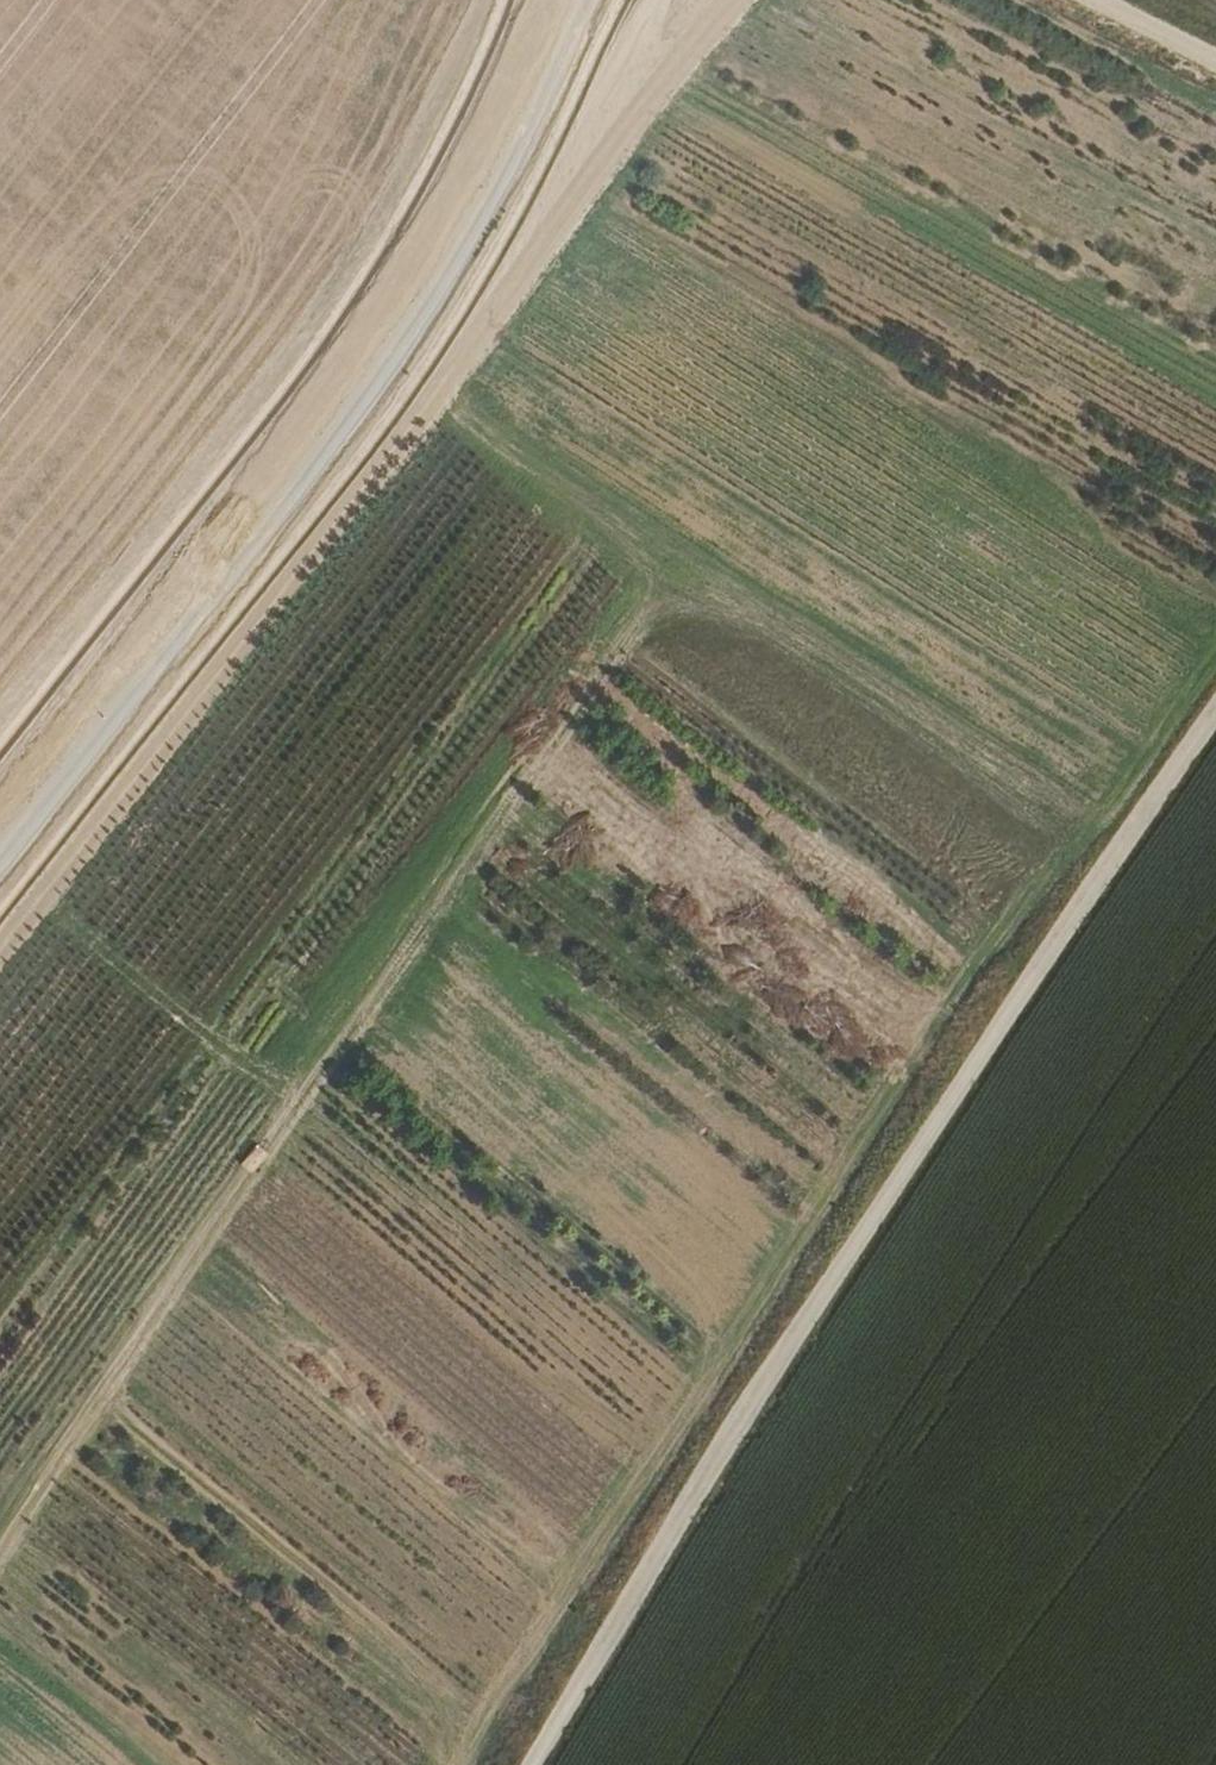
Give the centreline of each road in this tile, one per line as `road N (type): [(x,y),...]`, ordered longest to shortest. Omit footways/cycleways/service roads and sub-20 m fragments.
road 1 (track): [(550,1764),(656,1588),(1215,760)]
road 2 (secondary): [(561,0),(459,235),(0,843)]
road 3 (track): [(1215,74),(1071,0)]

